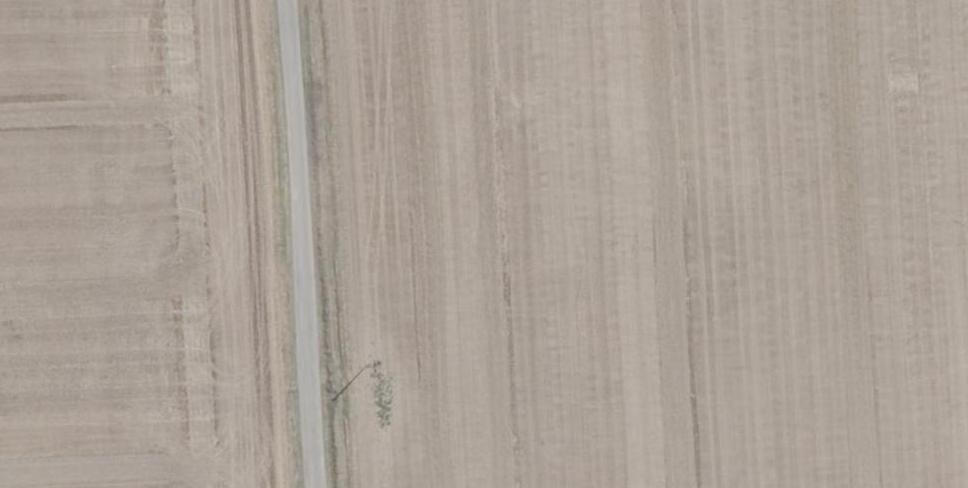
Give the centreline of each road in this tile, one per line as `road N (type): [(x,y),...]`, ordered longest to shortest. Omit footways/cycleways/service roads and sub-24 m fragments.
road 1 (track): [(294,0),(320,487)]

